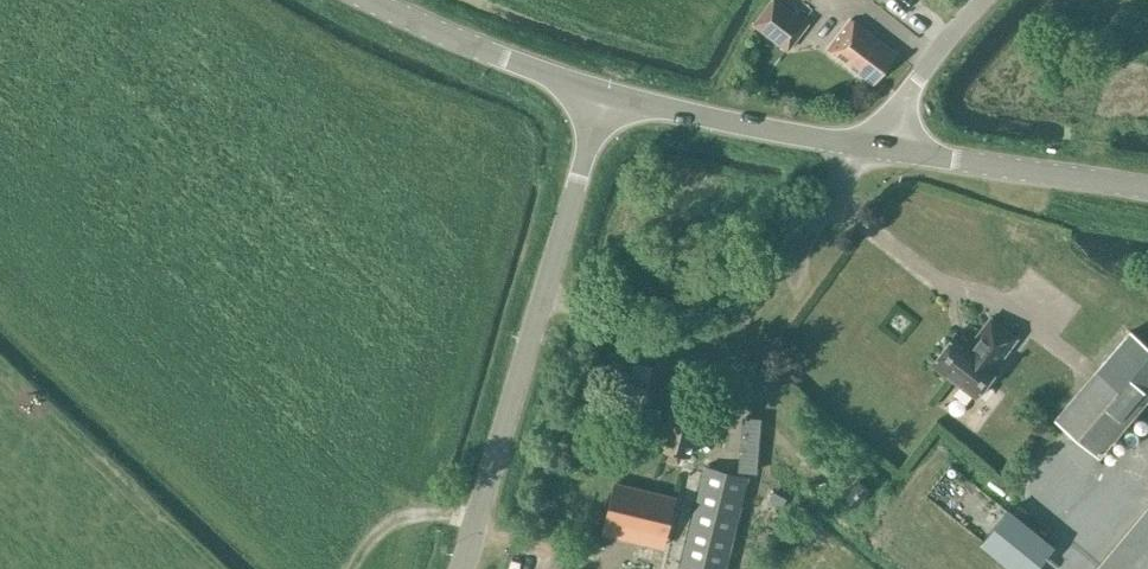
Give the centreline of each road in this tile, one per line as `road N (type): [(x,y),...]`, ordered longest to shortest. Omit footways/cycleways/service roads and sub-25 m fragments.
road 1 (unclassified): [(459,568),(602,97)]
road 2 (tertiary): [(1147,192),(866,149)]
road 3 (tertiary): [(866,149),(602,97)]
road 4 (tertiary): [(602,97),(365,0)]
road 5 (unclassified): [(866,149),(985,0)]

